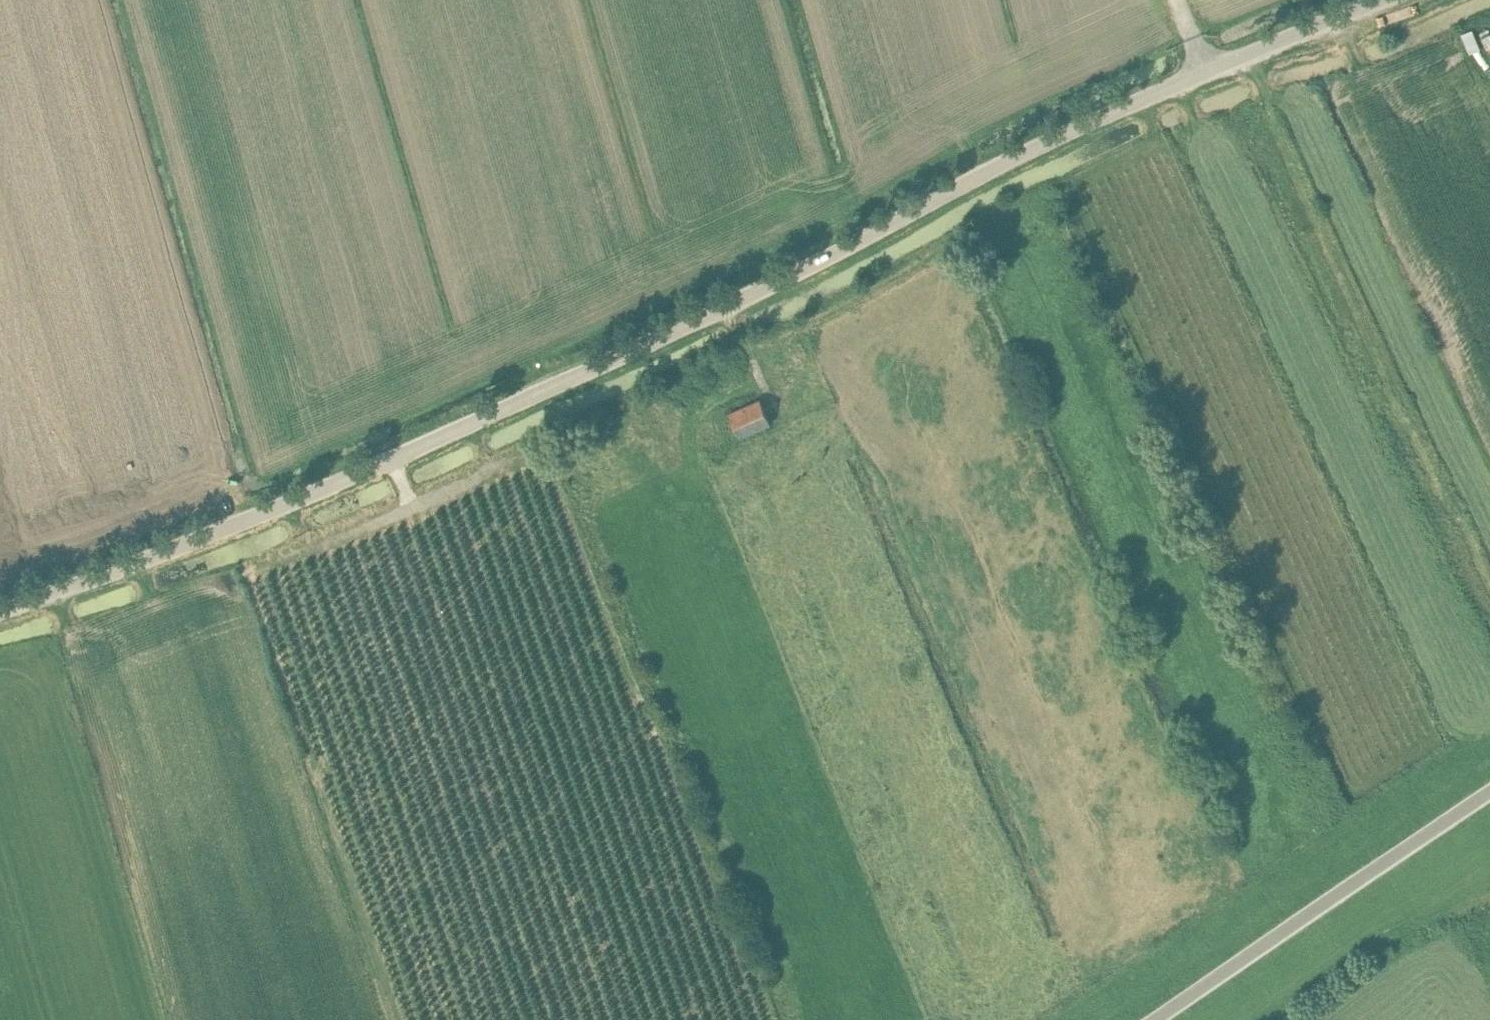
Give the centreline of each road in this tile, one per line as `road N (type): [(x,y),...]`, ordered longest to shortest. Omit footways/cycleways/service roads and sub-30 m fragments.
road 1 (tertiary): [(0,612),(115,574),(639,350),(1137,101),(1382,0)]
road 2 (unclassified): [(1152,1019),(1489,797)]

